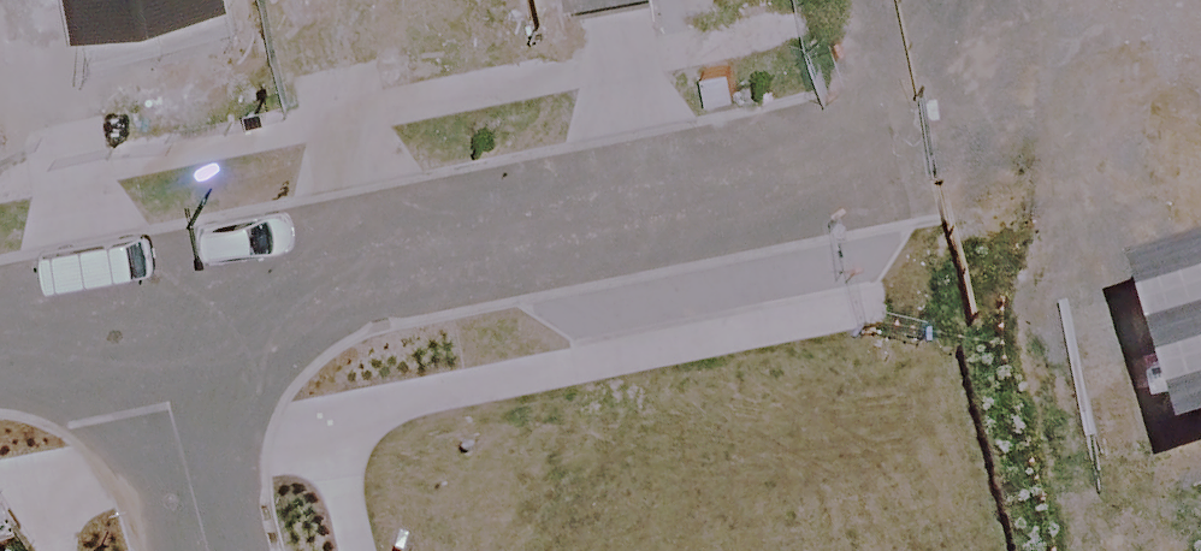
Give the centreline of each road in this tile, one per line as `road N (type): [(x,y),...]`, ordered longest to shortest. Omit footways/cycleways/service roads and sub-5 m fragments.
road 1 (residential): [(877,144),(137,325)]
road 2 (unknown): [(1200,65),(877,144)]
road 3 (residential): [(137,325),(217,550)]
road 4 (residential): [(137,325),(0,350)]

